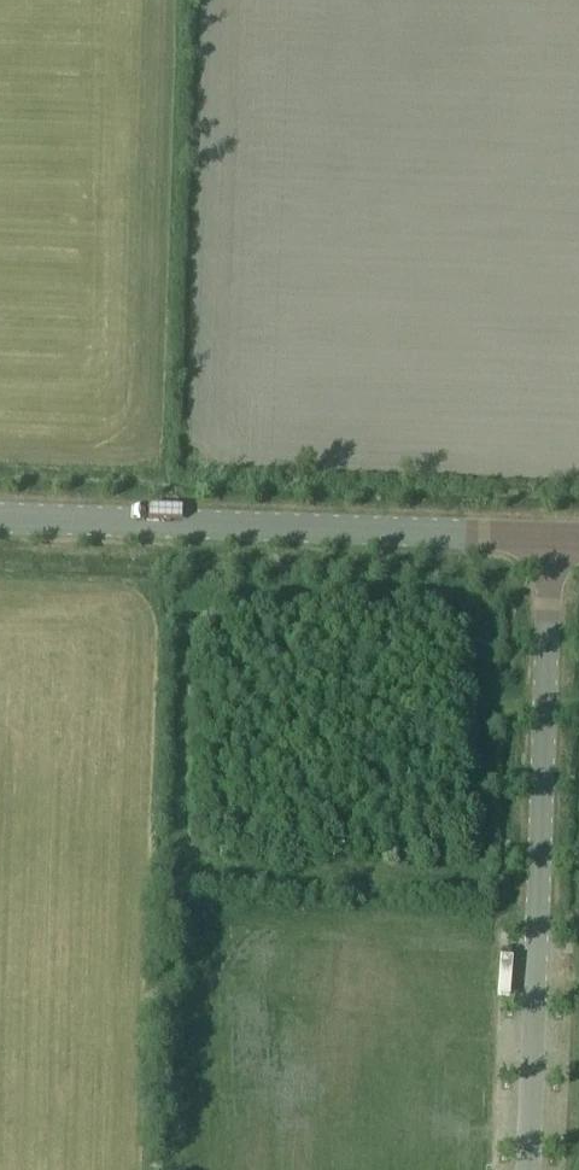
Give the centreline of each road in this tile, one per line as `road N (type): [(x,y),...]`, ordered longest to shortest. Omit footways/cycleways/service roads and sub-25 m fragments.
road 1 (tertiary): [(578,538),(0,519)]

